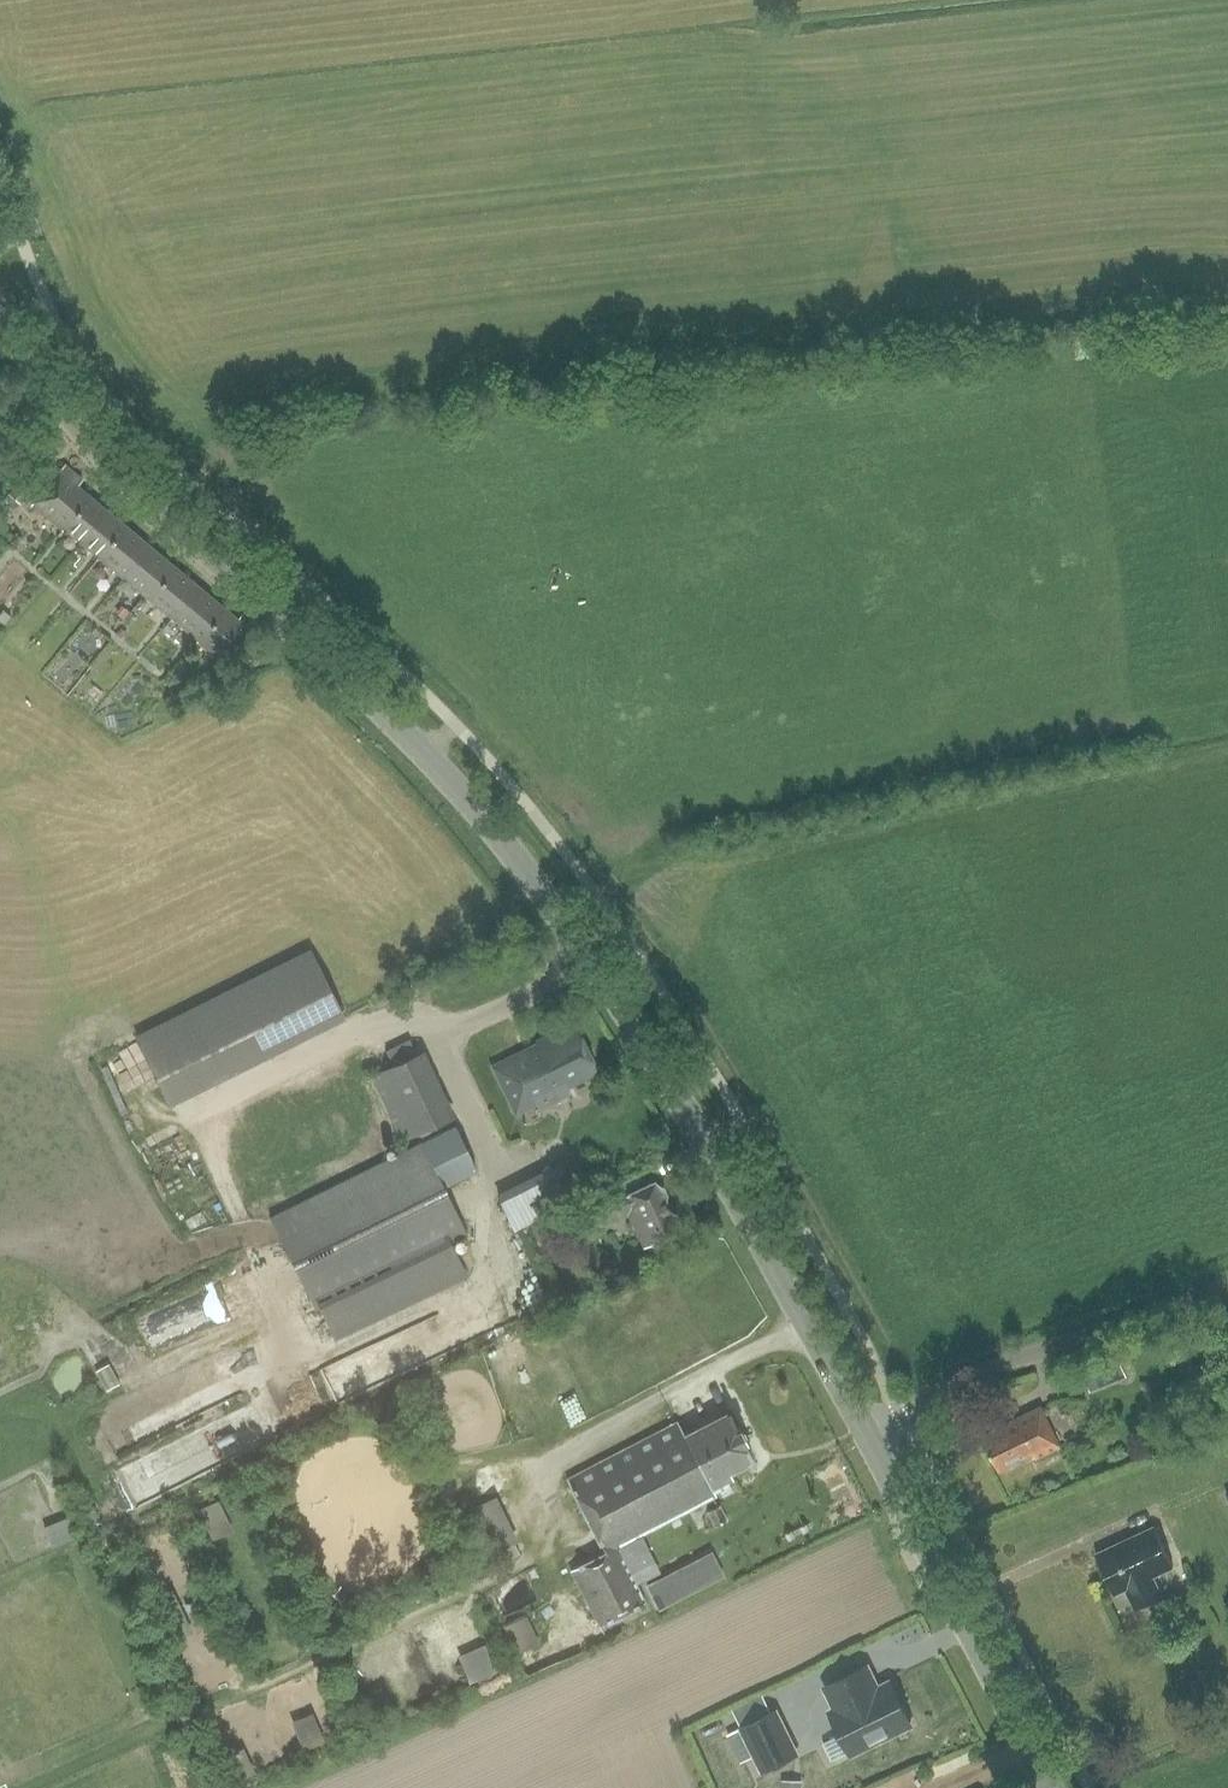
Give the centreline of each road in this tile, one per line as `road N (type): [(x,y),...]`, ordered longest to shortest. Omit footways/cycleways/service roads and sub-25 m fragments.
road 1 (tertiary): [(871,1433),(615,992),(561,914),(482,815),(387,716),(102,458),(0,313)]
road 2 (tertiary): [(1055,1787),(871,1433)]
road 3 (unclassified): [(871,1433),(963,1380),(1227,1285)]
road 4 (track): [(0,1411),(18,1407),(66,1423),(184,1362)]

